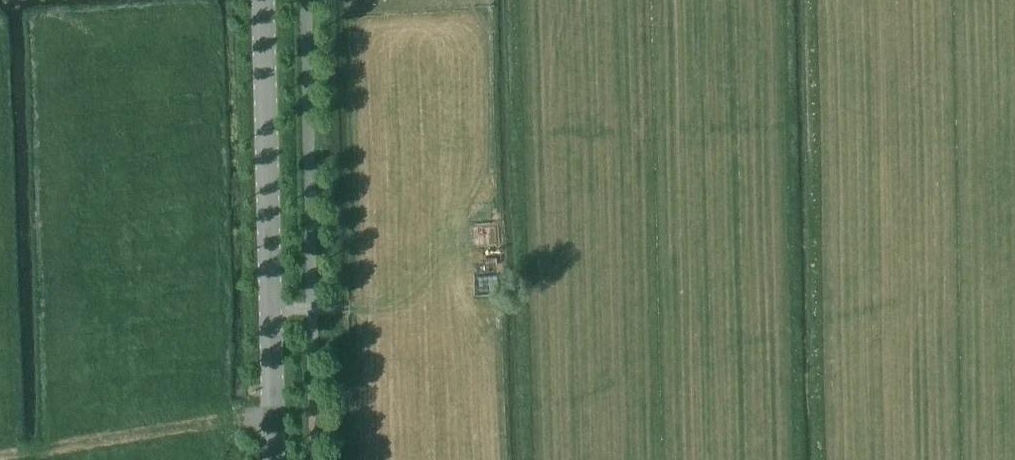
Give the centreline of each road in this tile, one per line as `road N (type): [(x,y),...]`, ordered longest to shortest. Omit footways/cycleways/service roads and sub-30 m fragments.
road 1 (tertiary): [(274,459),(262,0)]

